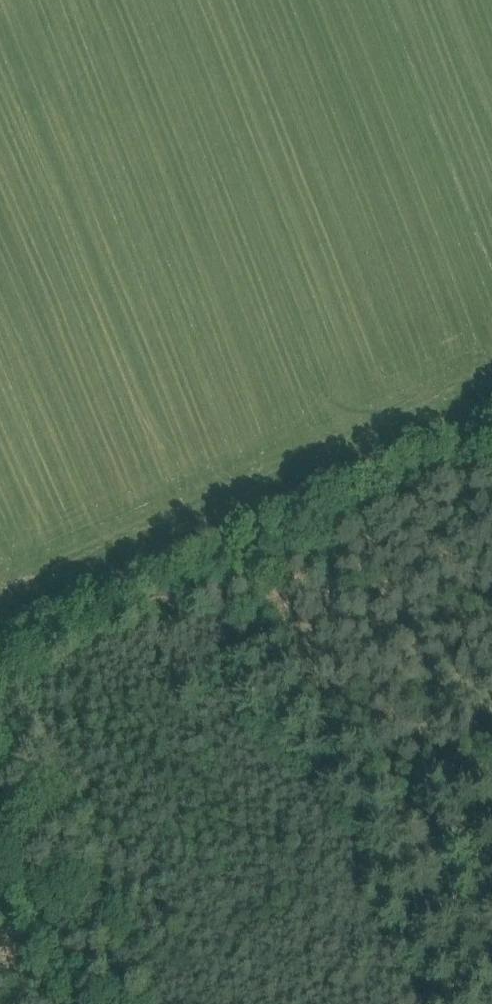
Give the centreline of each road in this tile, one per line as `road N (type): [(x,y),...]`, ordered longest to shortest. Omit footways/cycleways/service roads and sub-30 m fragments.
road 1 (track): [(0,651),(491,412)]
road 2 (track): [(0,830),(72,1003)]

